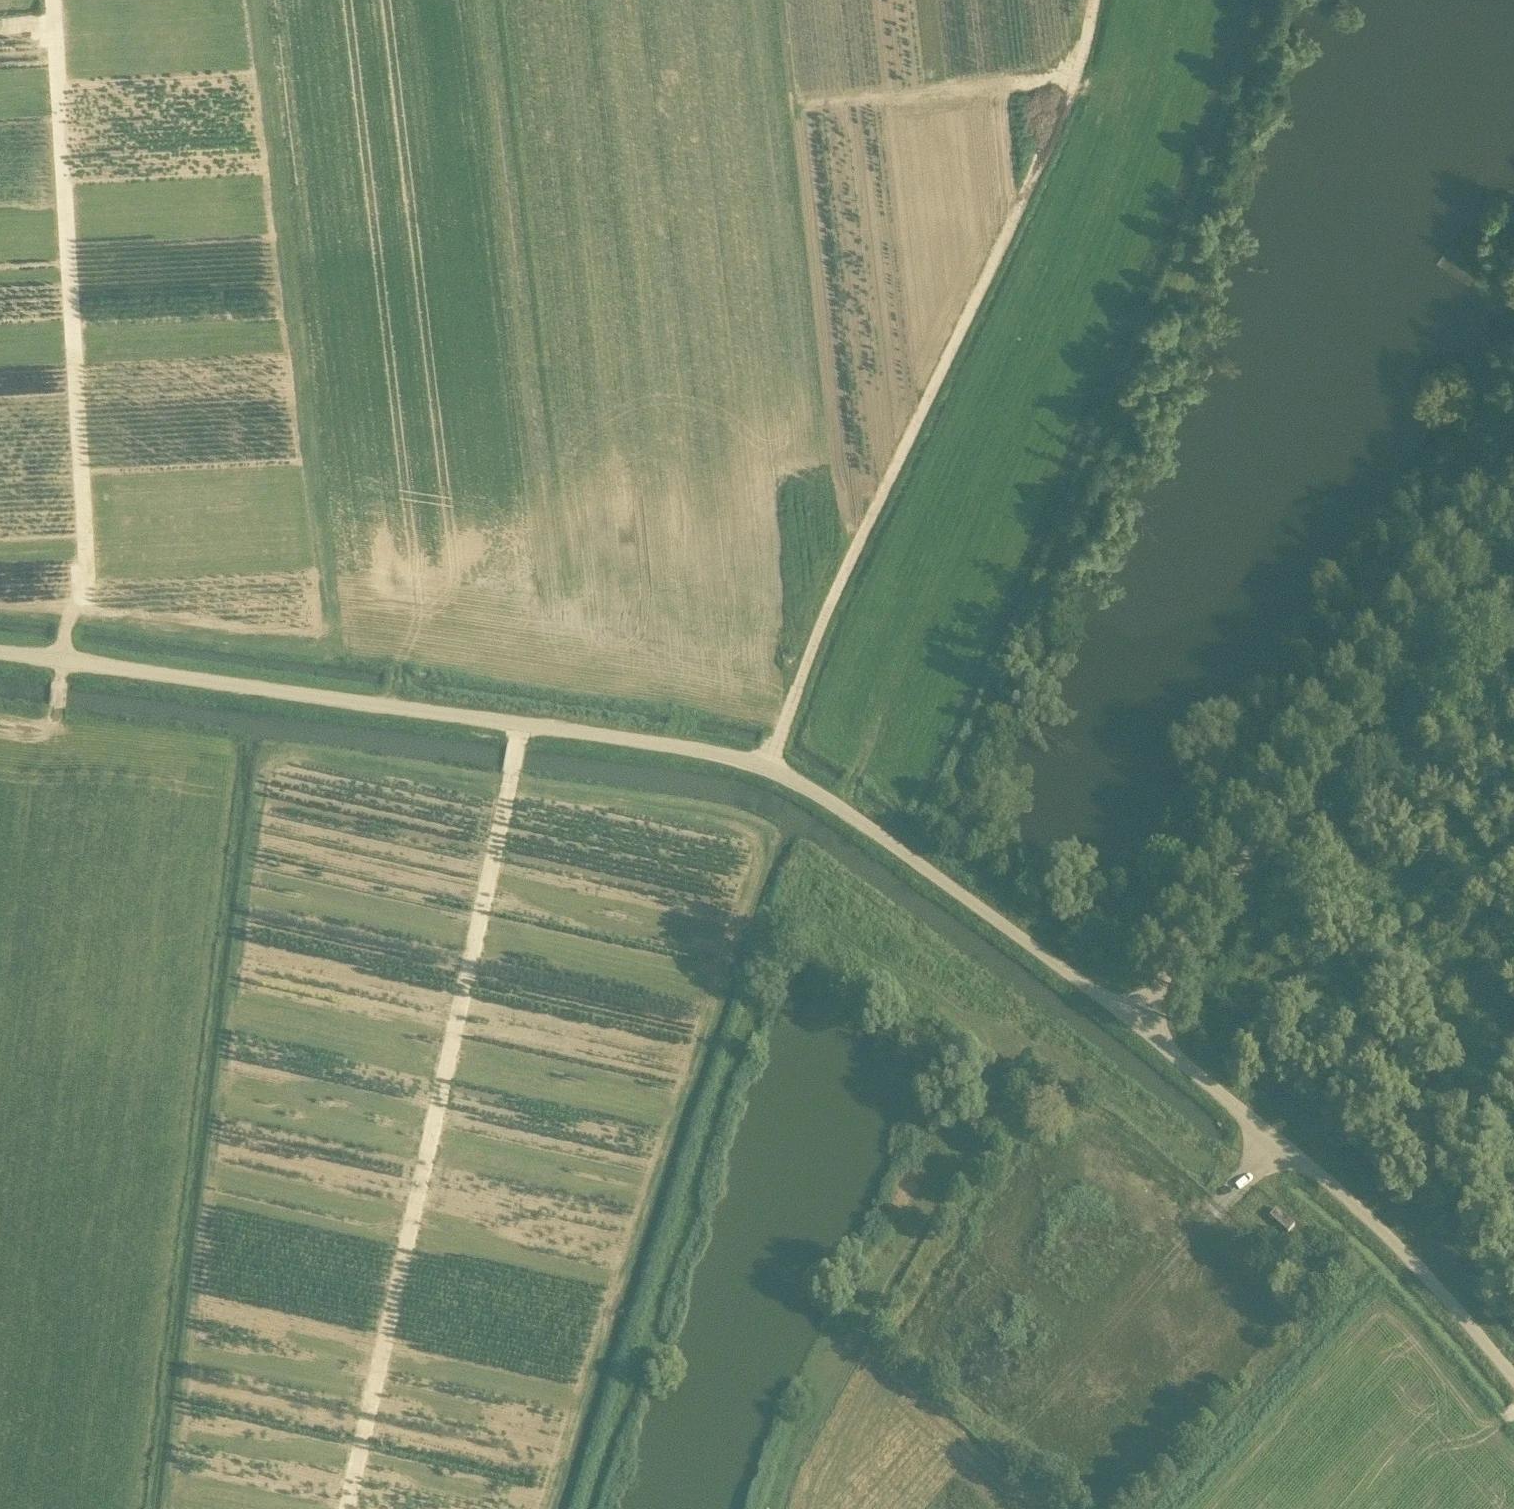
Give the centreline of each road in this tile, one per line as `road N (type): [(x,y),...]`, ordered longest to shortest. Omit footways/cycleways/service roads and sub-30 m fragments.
road 1 (unclassified): [(1135,1013),(791,774),(729,757),(0,653)]
road 2 (unclassified): [(1135,1013),(1513,460)]
road 3 (unclassified): [(1513,1375),(1400,1240),(1135,1013)]

